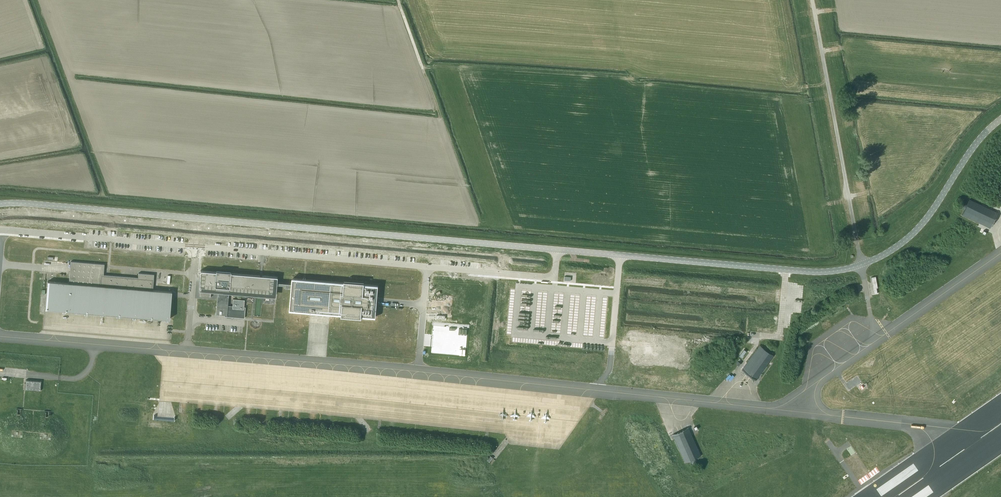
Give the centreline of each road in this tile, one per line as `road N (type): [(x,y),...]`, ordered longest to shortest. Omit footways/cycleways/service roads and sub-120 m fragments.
road 1 (unclassified): [(1000,119),(905,240),(862,265),(826,272),(0,204)]
road 2 (track): [(855,231),(846,233),(839,260),(815,264),(0,194)]

